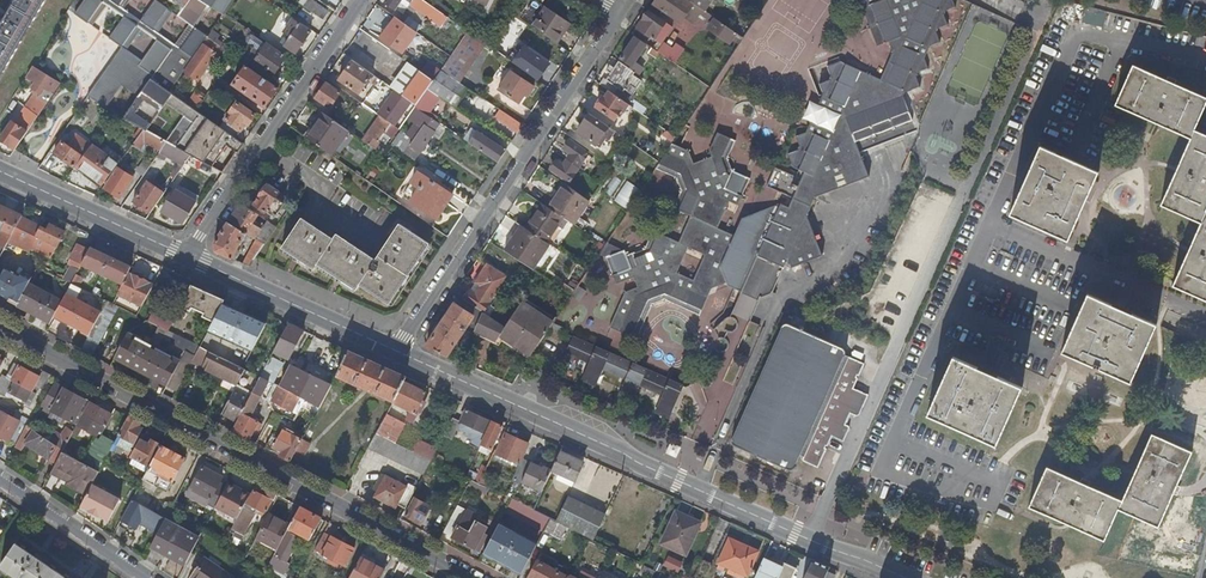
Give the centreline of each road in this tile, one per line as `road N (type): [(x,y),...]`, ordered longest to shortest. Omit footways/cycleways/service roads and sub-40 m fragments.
road 1 (residential): [(903,577),(398,352)]
road 2 (residential): [(473,577),(0,325)]
road 3 (residential): [(620,9),(398,352)]
road 4 (residential): [(189,256),(362,0)]
road 5 (residential): [(398,352),(189,256)]
road 6 (residential): [(189,256),(0,174)]
road 7 (residential): [(0,480),(142,577)]

